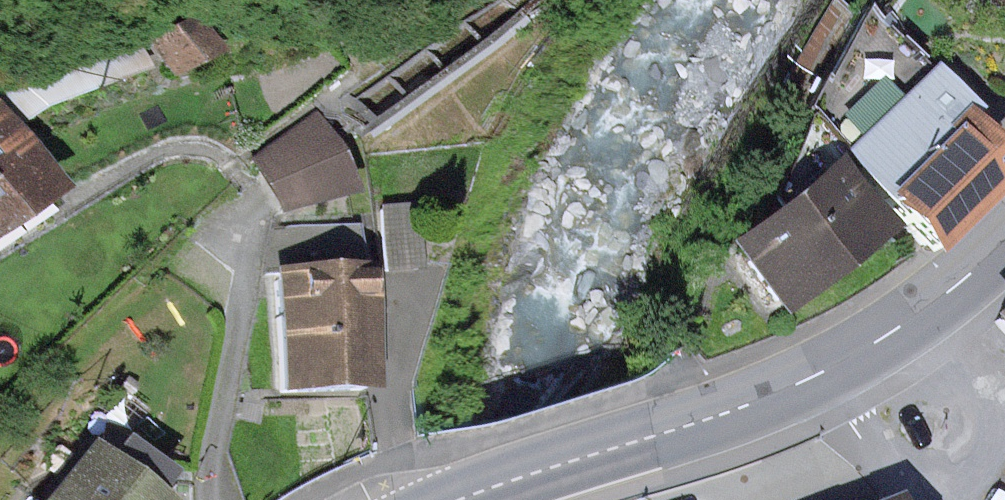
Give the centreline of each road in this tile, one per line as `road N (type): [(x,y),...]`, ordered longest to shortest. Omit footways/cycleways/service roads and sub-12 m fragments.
road 1 (primary): [(465,499),(711,419),(829,370)]
road 2 (primary): [(829,370),(947,294),(1004,242)]
road 3 (residential): [(902,499),(829,370)]

